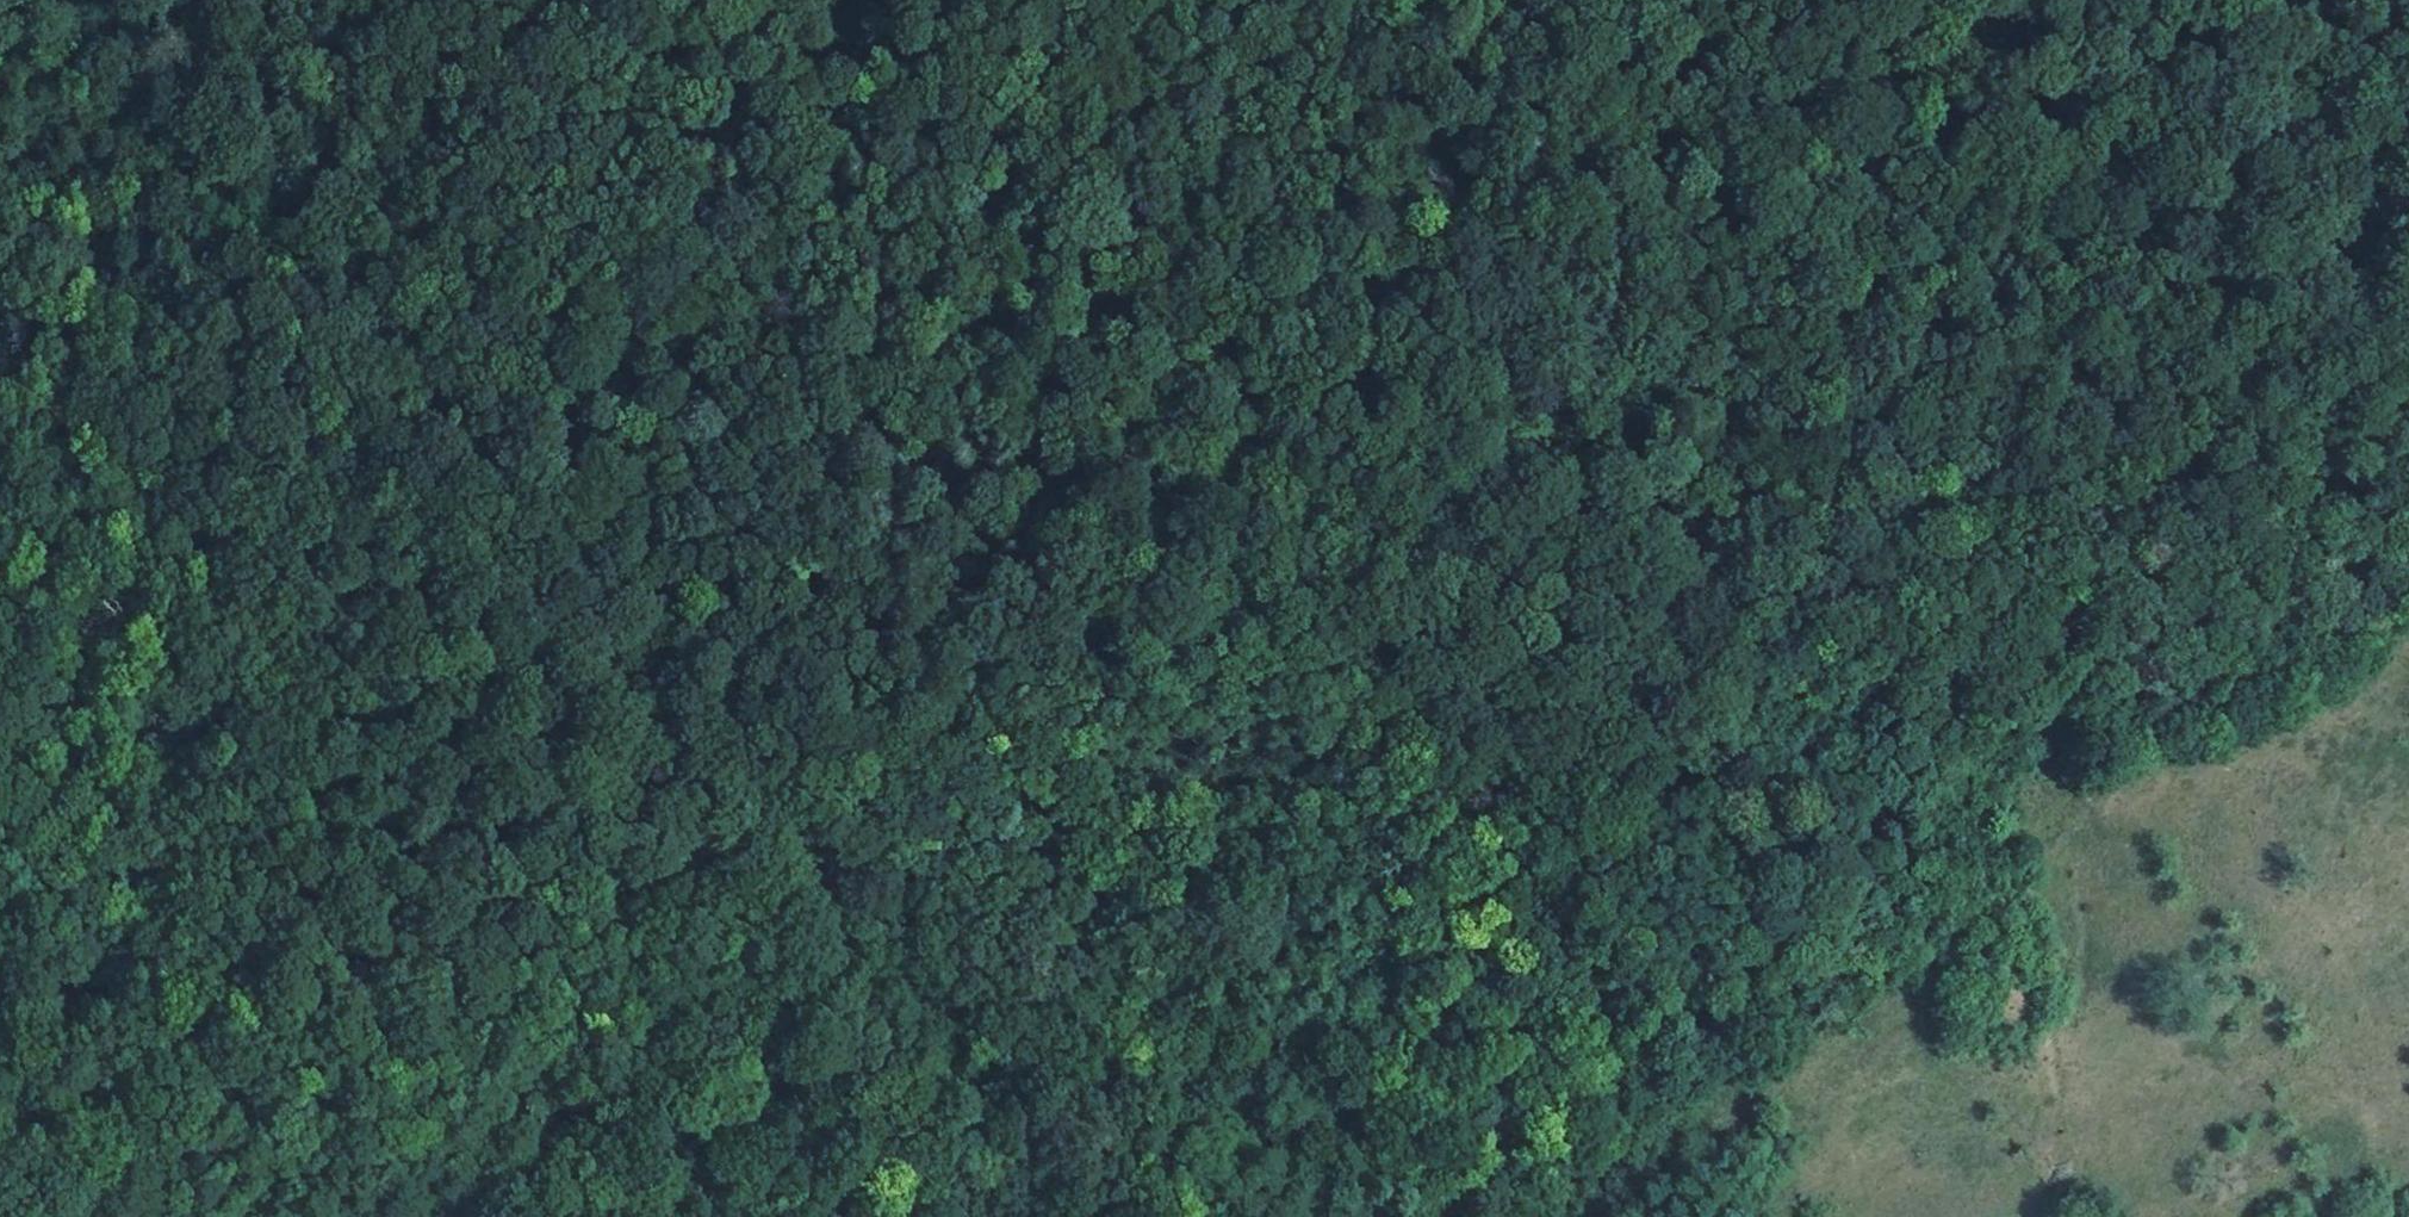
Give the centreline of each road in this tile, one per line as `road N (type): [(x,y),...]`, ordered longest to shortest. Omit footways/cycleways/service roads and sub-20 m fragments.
road 1 (track): [(1632,0),(1422,232),(1323,286),(1131,279)]

